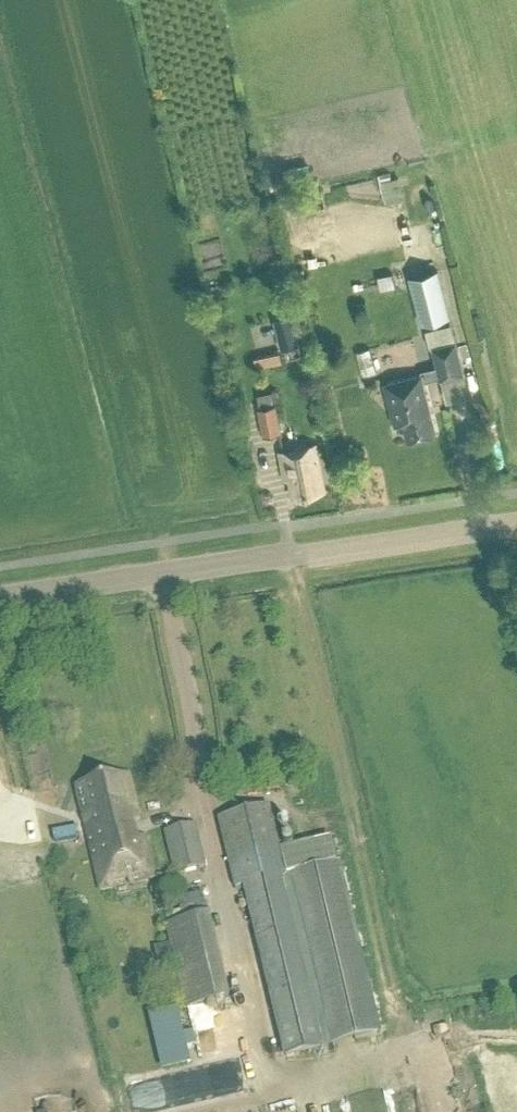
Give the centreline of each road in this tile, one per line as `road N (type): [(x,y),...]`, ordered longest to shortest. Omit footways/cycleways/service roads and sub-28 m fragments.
road 1 (tertiary): [(0,600),(516,521)]
road 2 (track): [(409,1030),(290,555)]

